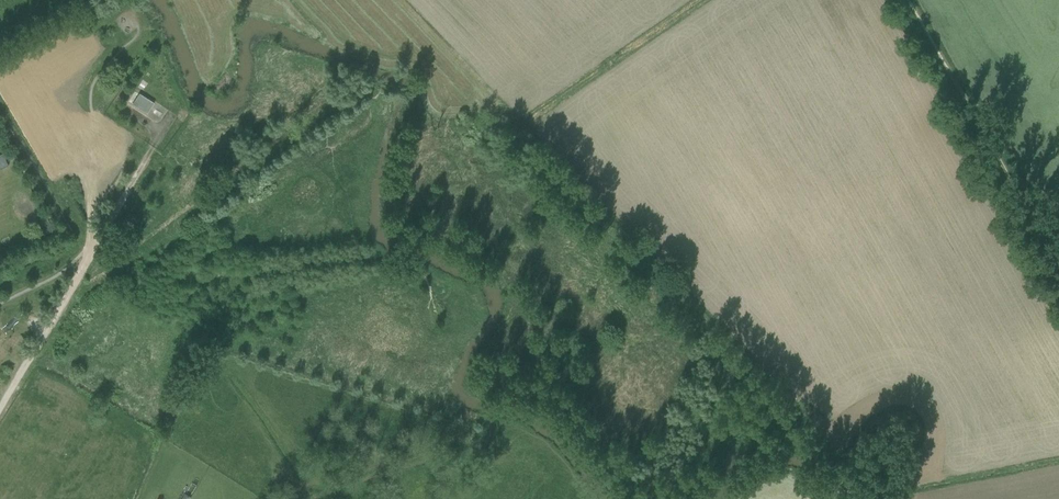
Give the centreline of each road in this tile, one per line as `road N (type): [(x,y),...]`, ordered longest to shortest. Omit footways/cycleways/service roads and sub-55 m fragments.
road 1 (track): [(904,0),(1058,275)]
road 2 (track): [(149,152),(0,410)]

